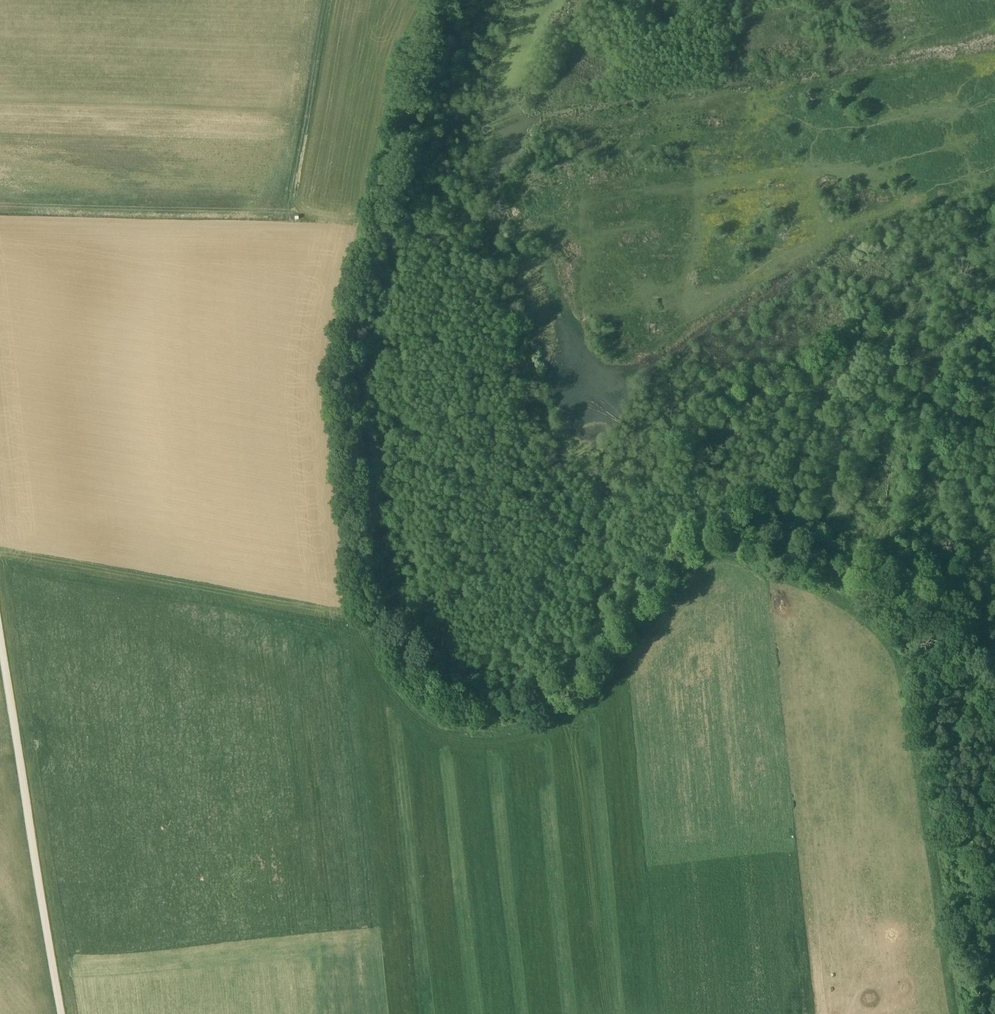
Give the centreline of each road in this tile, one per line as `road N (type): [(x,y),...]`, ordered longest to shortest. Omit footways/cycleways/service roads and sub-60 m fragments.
road 1 (track): [(63,1013),(0,607)]
road 2 (track): [(288,213),(325,0)]

